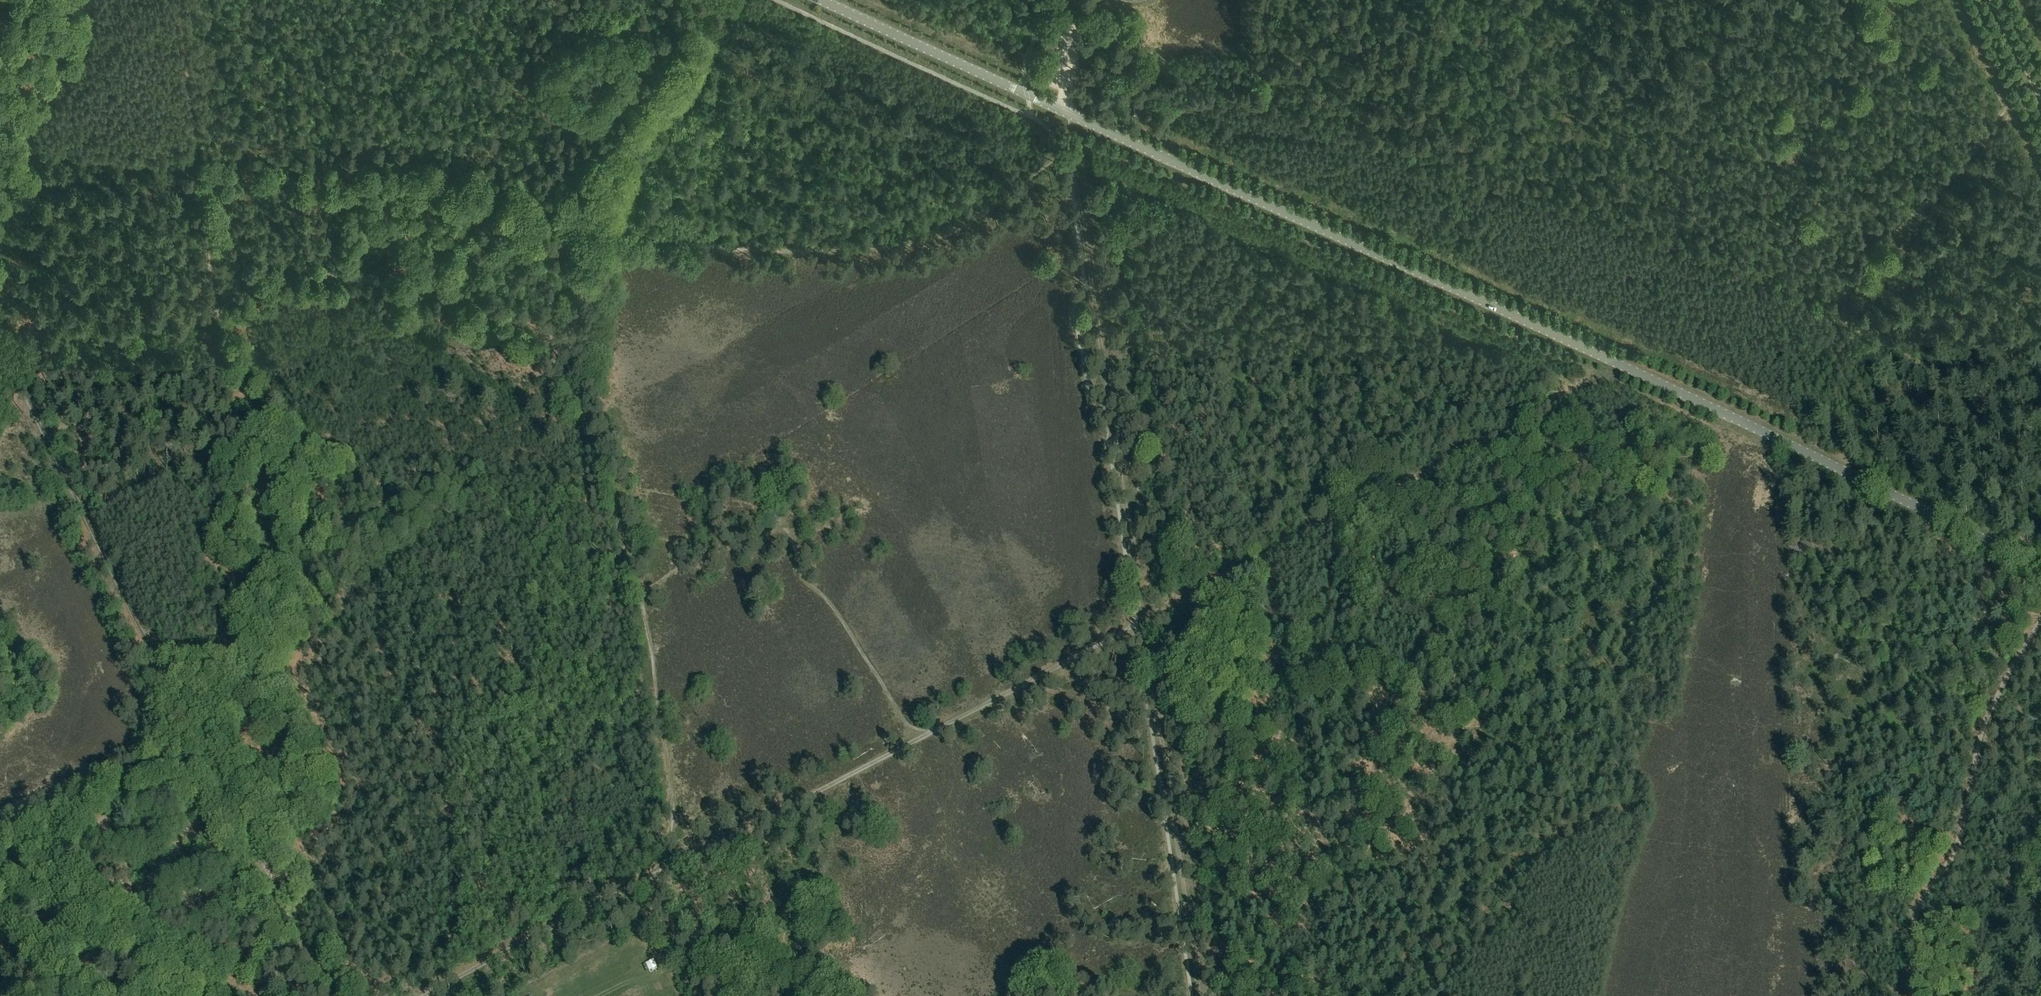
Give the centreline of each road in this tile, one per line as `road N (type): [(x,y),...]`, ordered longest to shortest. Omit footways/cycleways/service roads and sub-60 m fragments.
road 1 (tertiary): [(2040,565),(828,0)]
road 2 (track): [(1060,153),(973,220),(914,243),(742,252),(559,210),(439,283),(300,273),(201,322),(125,334)]
road 3 (track): [(262,995),(80,905),(82,864),(98,826),(204,755),(300,549),(290,493),(218,315)]
road 4 (track): [(327,995),(0,341)]
road 5 (track): [(1986,0),(2029,87),(1833,312),(2040,433)]
road 6 (track): [(559,210),(421,179),(239,175),(0,141)]
road 7 (track): [(1621,364),(1140,621)]
road 8 (track): [(1917,995),(1913,923),(1959,836),(1982,721),(2040,617)]
road 9 (track): [(638,594),(598,457),(545,334),(504,303),(439,283)]
road 10 (track): [(180,0),(218,315)]
road 11 (track): [(663,870),(908,741)]
road 12 (track): [(429,995),(663,870)]
road 13 (track): [(908,741),(1140,621)]
road 14 (track): [(125,334),(137,398),(122,451),(71,485),(0,503)]
road 15 (track): [(567,382),(571,332),(601,222)]
road 16 (track): [(710,995),(653,875)]
road 17 (track): [(125,334),(51,341),(11,363)]

